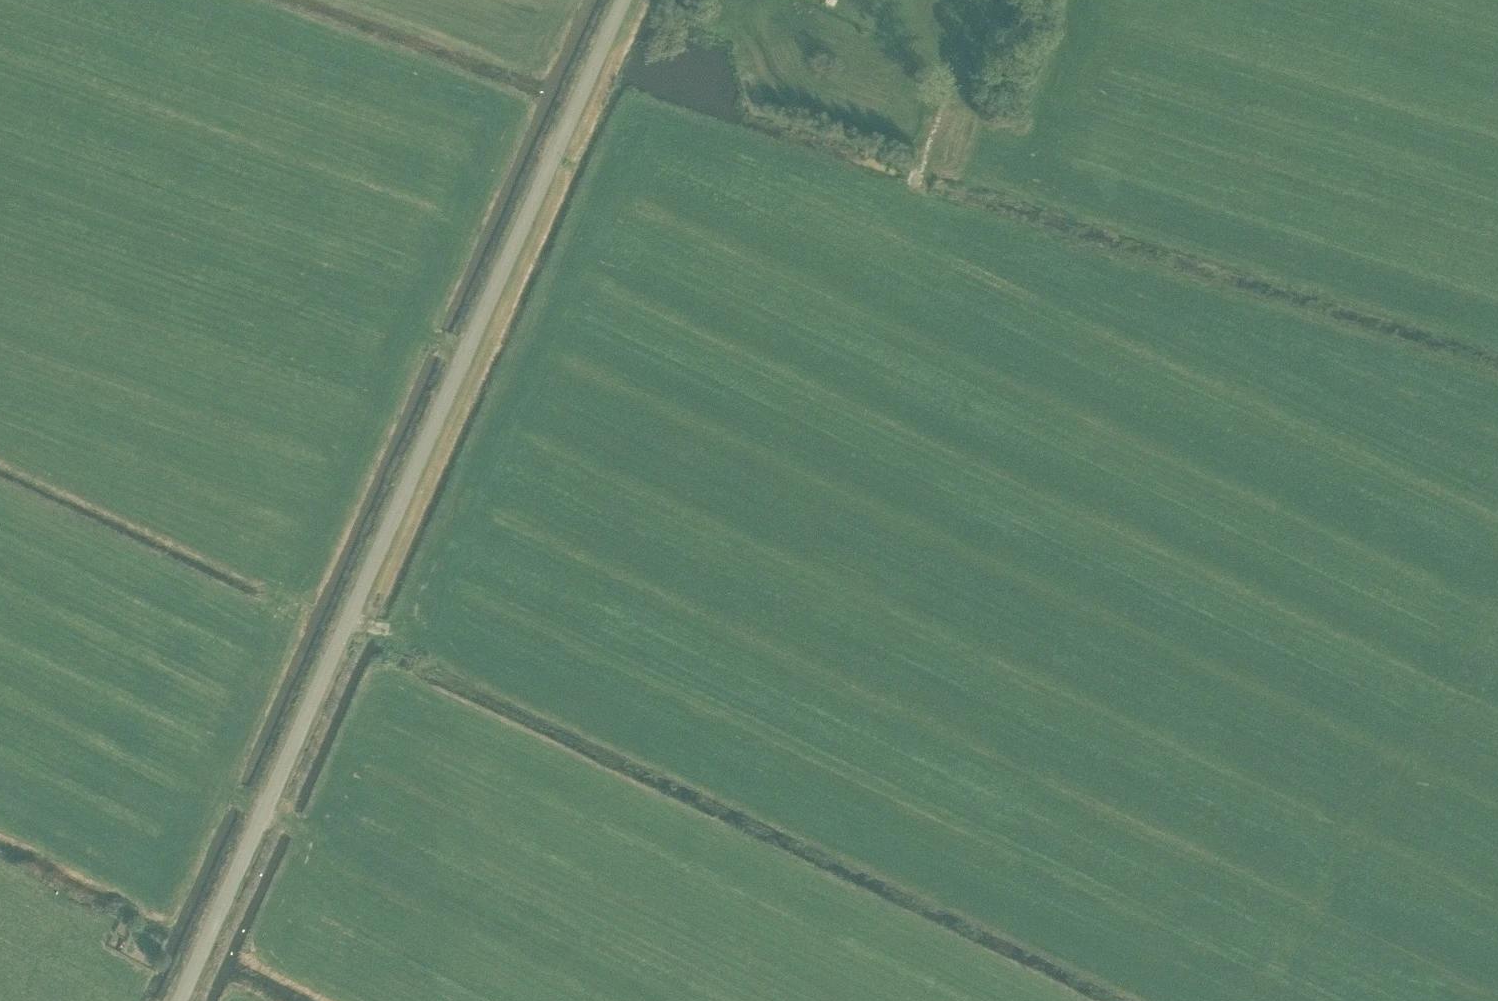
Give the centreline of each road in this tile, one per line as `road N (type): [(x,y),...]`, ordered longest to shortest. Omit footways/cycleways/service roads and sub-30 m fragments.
road 1 (unclassified): [(179,1000),(623,0)]

